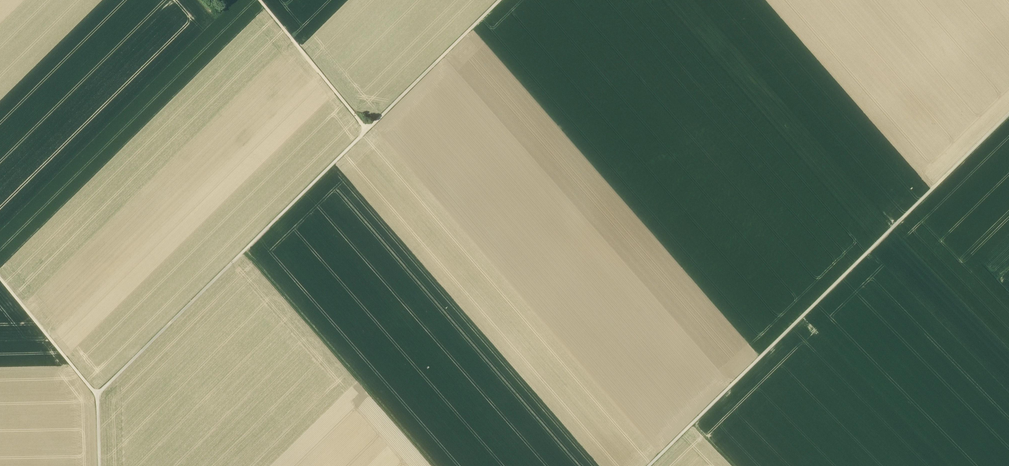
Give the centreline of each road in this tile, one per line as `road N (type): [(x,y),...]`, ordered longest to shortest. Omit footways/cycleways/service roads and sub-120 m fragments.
road 1 (track): [(98,394),(500,0)]
road 2 (track): [(1008,114),(649,465)]
road 3 (track): [(433,465),(245,251)]
road 4 (track): [(0,276),(98,394),(100,465)]
road 5 (track): [(367,130),(261,0)]

